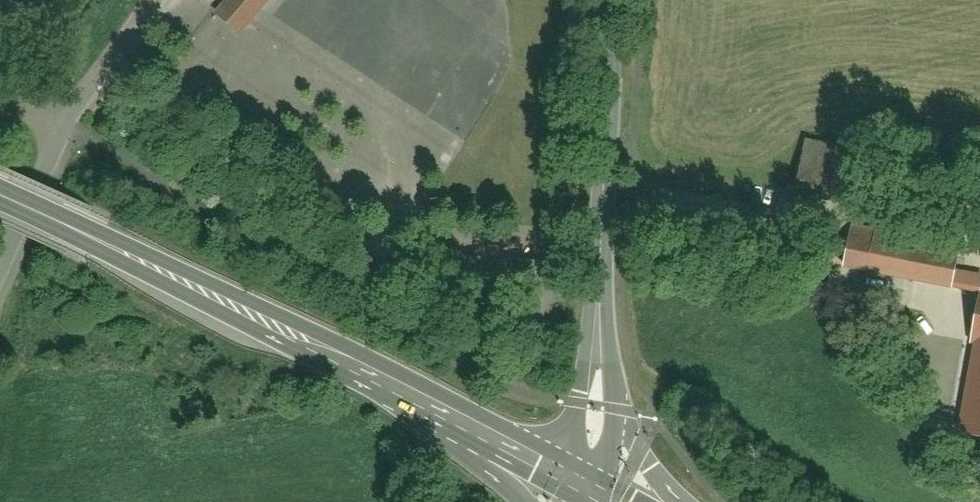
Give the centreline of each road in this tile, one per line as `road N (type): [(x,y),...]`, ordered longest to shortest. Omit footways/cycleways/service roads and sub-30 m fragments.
road 1 (primary): [(0,195),(295,333),(465,426)]
road 2 (tertiary): [(599,414),(615,0)]
road 3 (residential): [(157,0),(59,133)]
road 4 (residential): [(0,274),(59,133)]
road 5 (primary): [(465,426),(593,489)]

